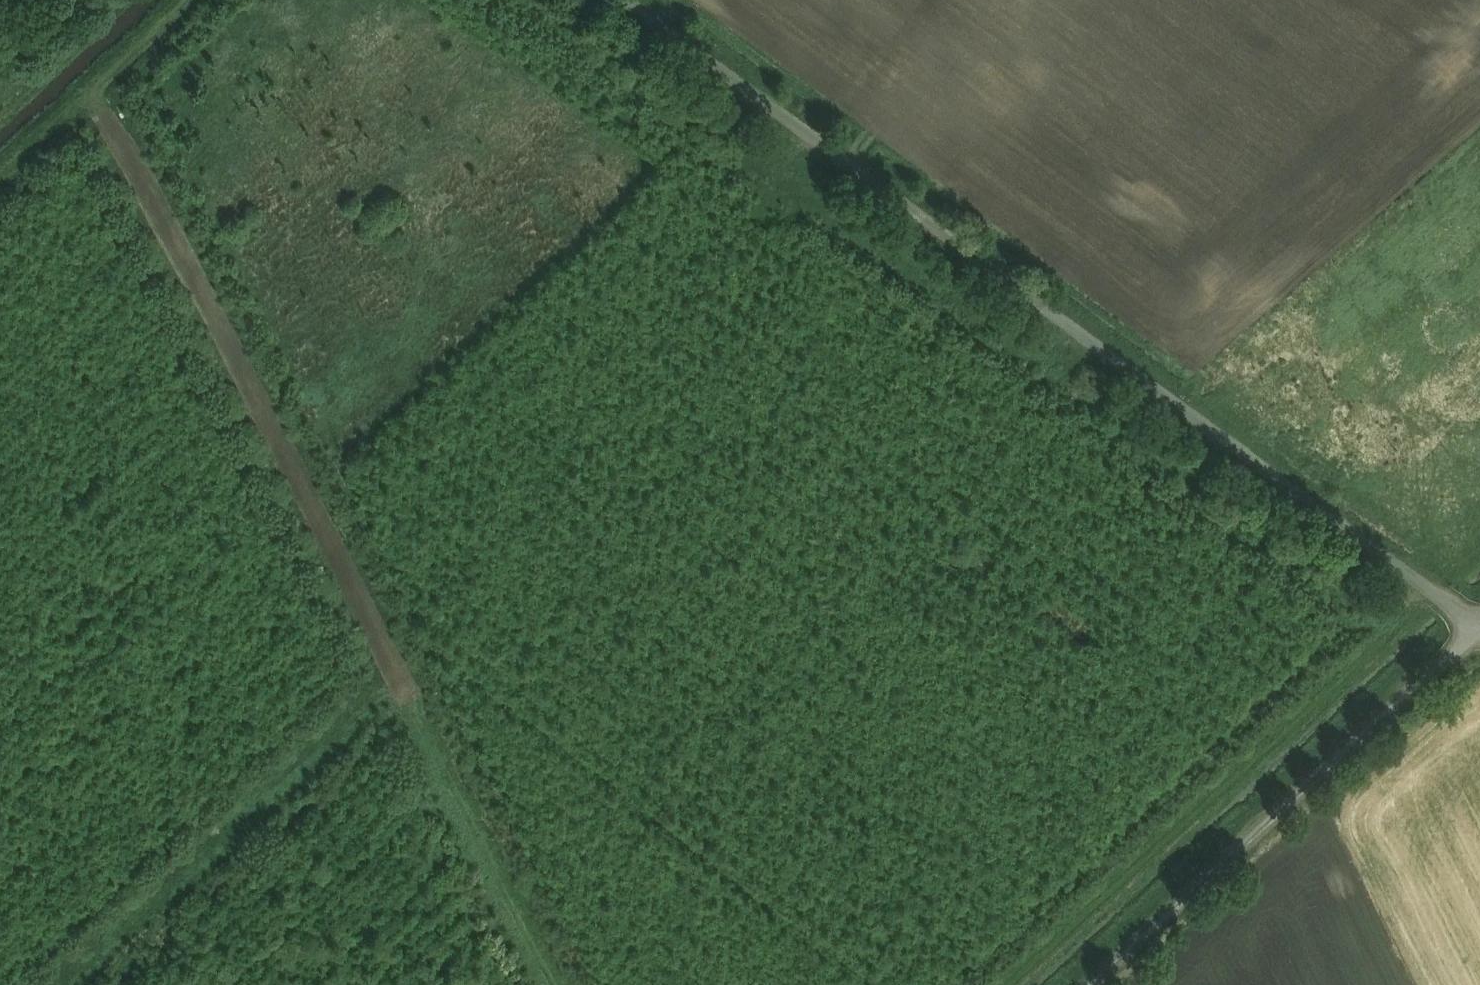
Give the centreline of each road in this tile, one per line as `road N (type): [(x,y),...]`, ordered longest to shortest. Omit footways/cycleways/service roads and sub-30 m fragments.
road 1 (track): [(1479,626),(623,0)]
road 2 (track): [(1479,626),(1090,984)]

